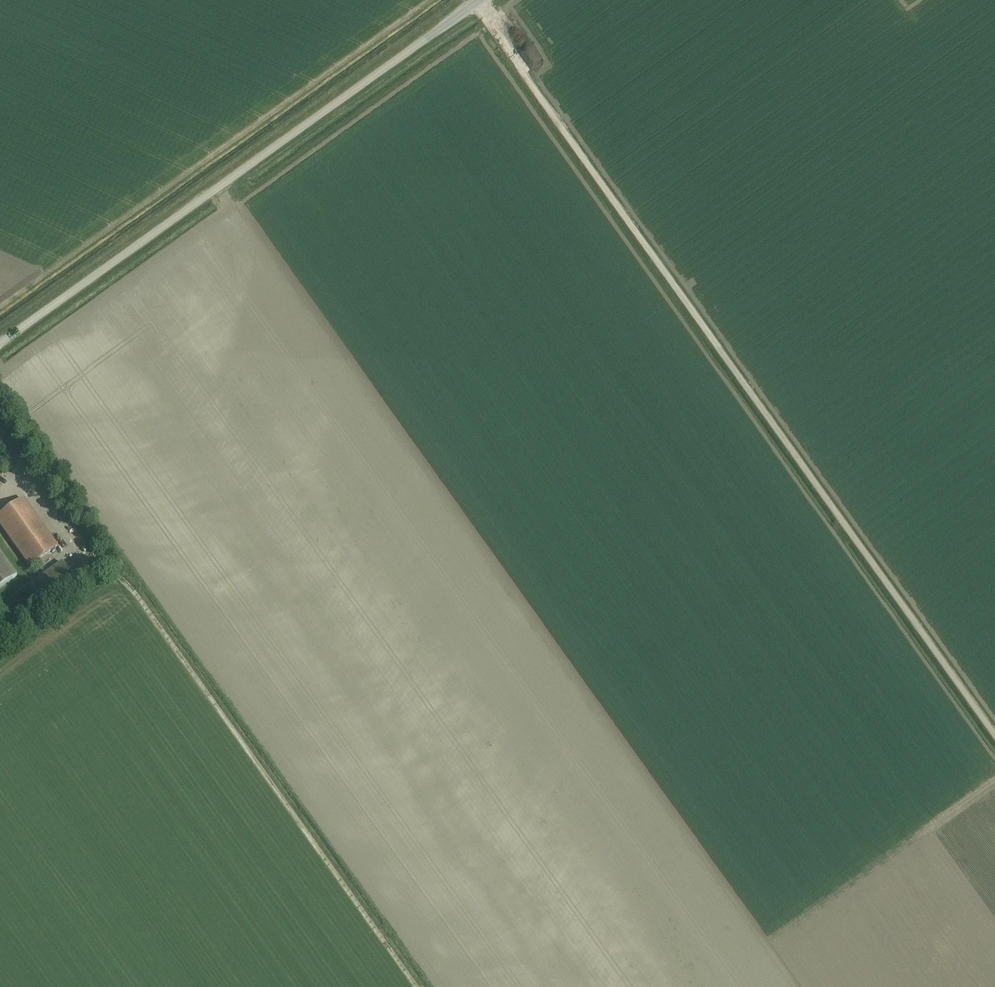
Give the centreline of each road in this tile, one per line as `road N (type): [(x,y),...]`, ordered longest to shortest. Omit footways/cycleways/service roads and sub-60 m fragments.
road 1 (unclassified): [(994,744),(469,9)]
road 2 (unclassified): [(0,343),(469,9)]

